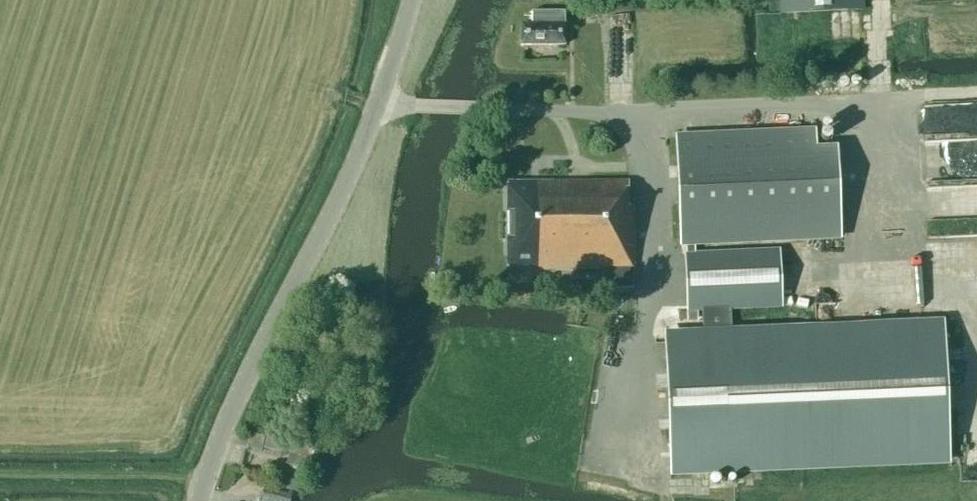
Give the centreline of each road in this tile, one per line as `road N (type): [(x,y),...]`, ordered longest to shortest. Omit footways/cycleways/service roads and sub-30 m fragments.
road 1 (tertiary): [(196,500),(218,420),(314,244),(379,100),(409,0)]
road 2 (track): [(204,475),(0,473)]

